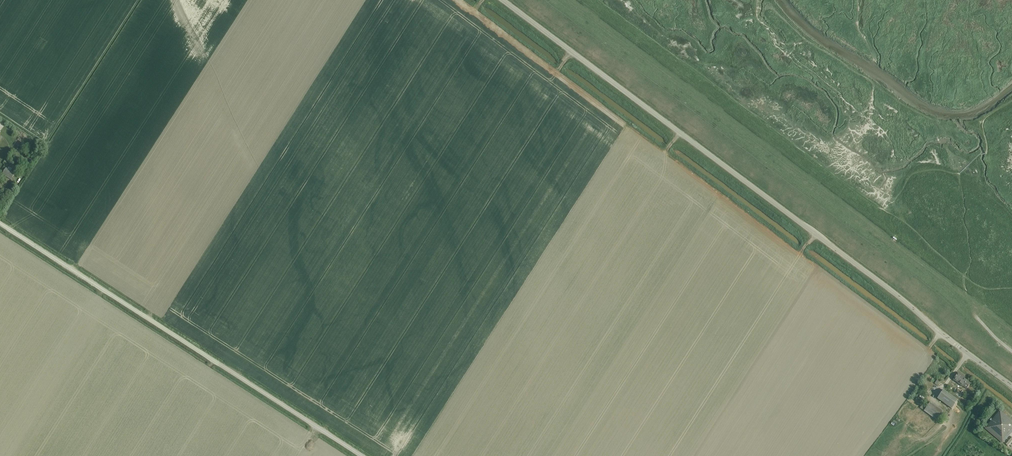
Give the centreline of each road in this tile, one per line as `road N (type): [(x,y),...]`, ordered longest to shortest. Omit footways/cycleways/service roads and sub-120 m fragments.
road 1 (unclassified): [(955,344),(503,0)]
road 2 (track): [(960,300),(559,0)]
road 3 (unclassified): [(362,455),(0,225)]

